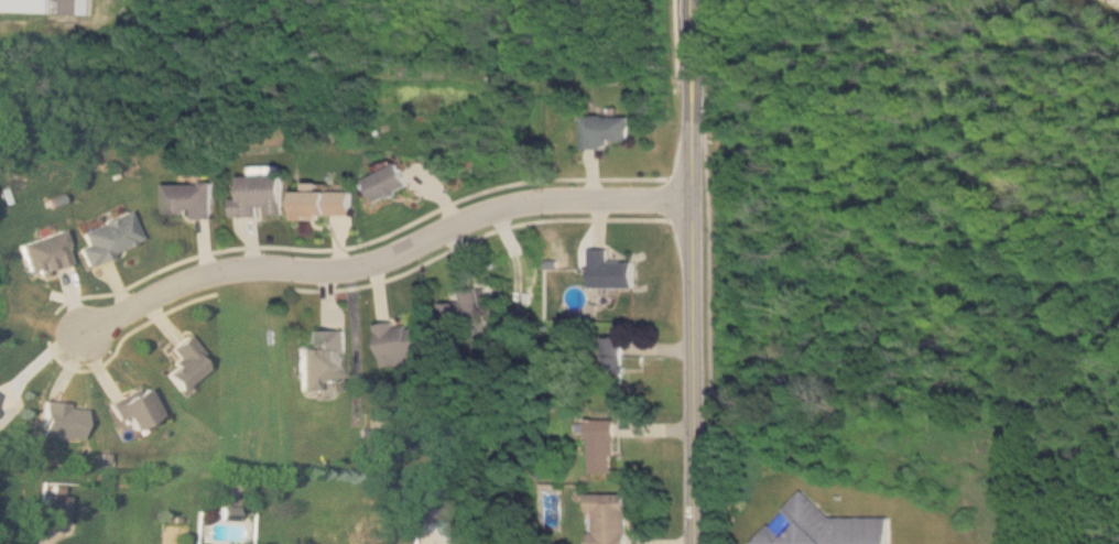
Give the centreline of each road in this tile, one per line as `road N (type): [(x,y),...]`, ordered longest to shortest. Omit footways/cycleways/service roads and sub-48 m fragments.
road 1 (tertiary): [(698,543),(695,0)]
road 2 (residential): [(698,200),(530,203),(355,269),(226,274)]
road 3 (residential): [(226,274),(159,296),(84,340)]

